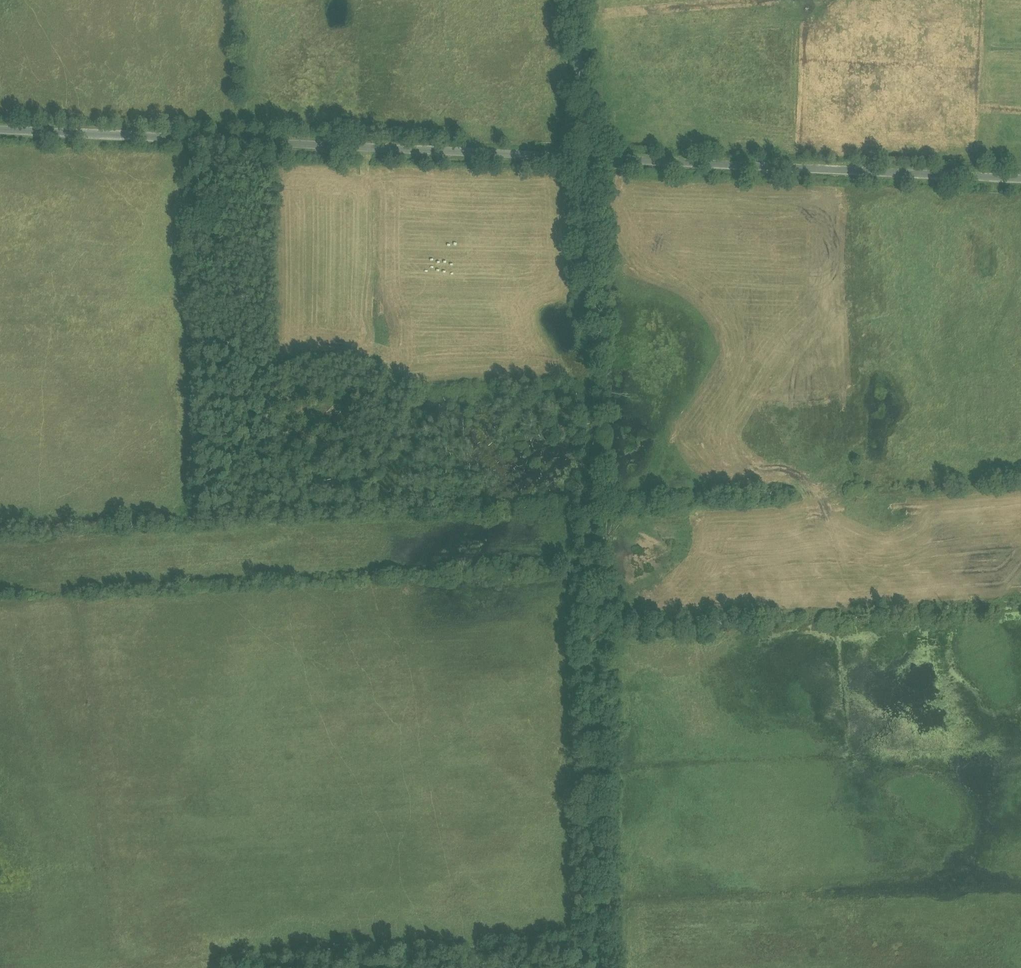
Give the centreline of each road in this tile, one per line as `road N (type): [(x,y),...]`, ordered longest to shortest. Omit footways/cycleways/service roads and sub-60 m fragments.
road 1 (unclassified): [(593,160),(0,130)]
road 2 (unclassified): [(1020,179),(593,160)]
road 3 (unclassified): [(593,160),(571,0)]
road 4 (track): [(603,967),(601,819)]

